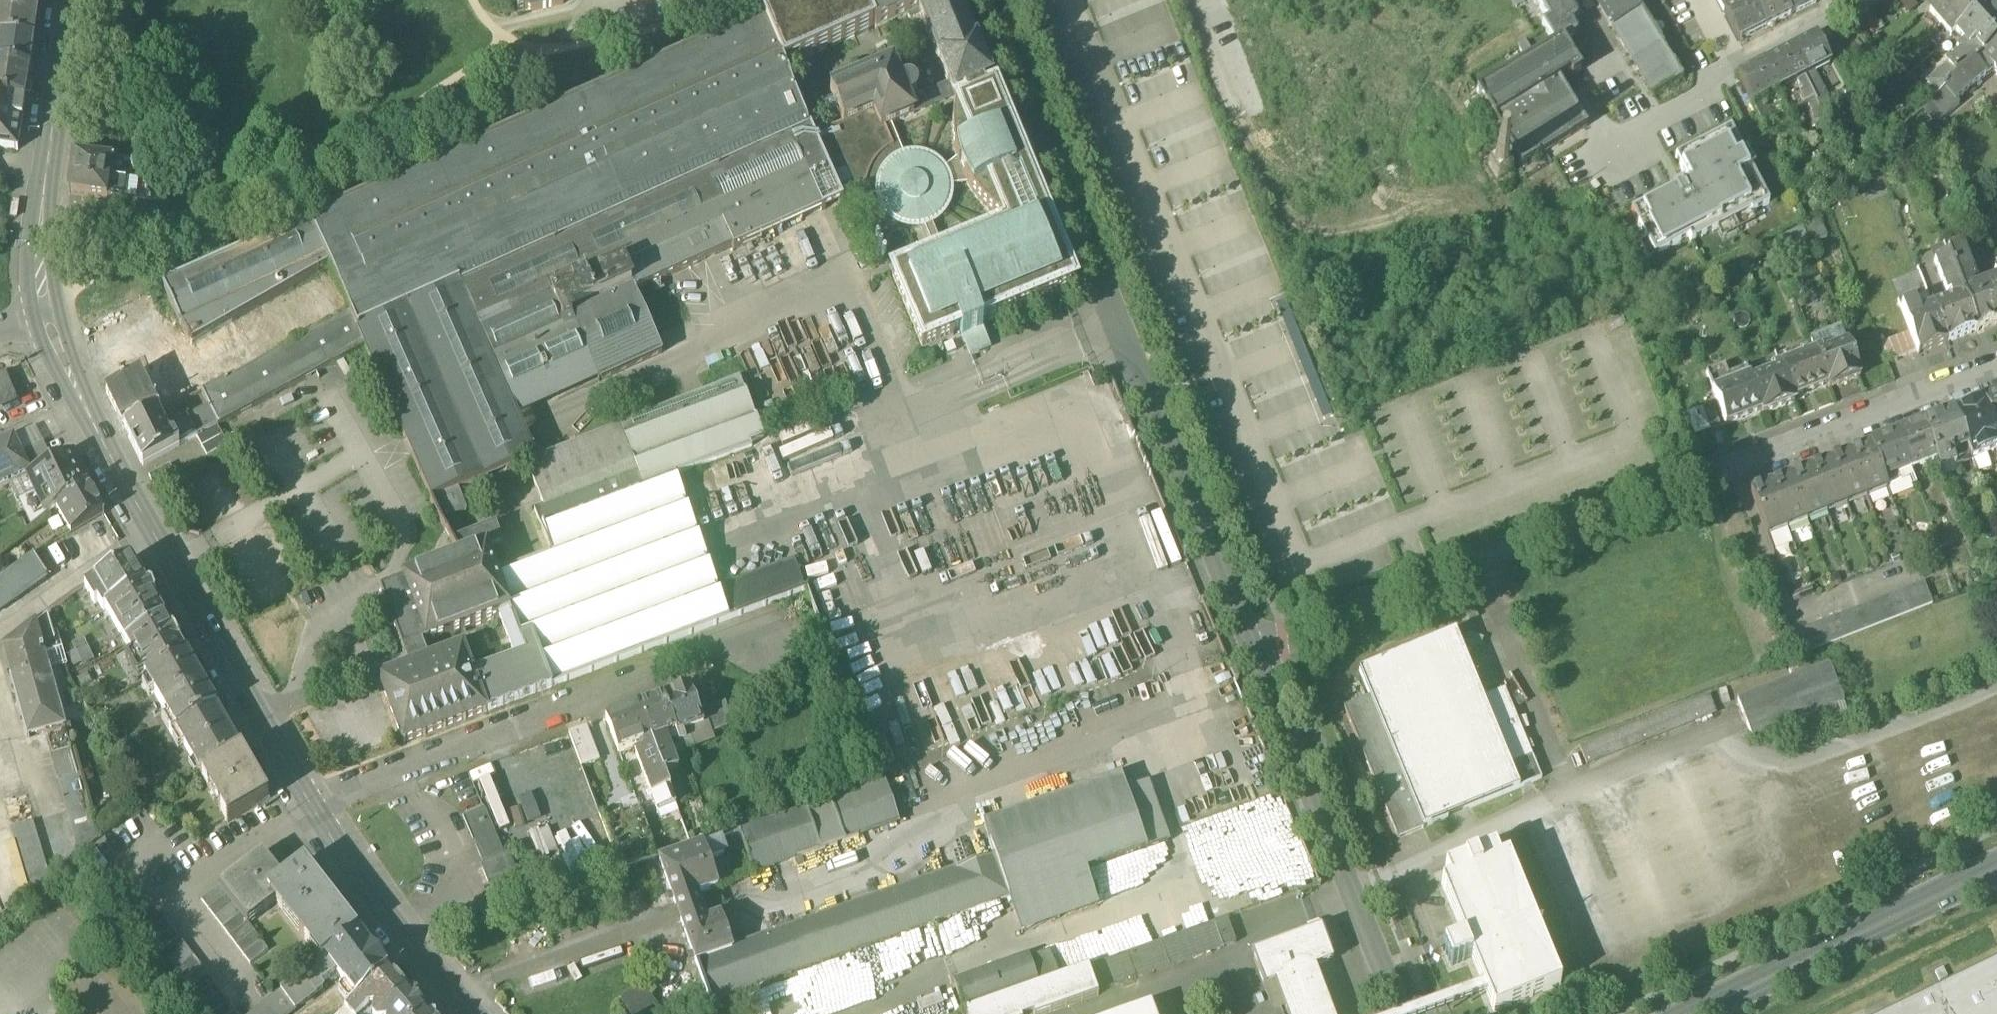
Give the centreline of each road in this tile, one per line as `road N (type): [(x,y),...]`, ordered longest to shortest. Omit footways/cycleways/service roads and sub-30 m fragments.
road 1 (residential): [(1996,371),(1264,656)]
road 2 (residential): [(1264,656),(987,0)]
road 3 (secondary): [(309,812),(154,534),(46,311)]
road 4 (residential): [(309,812),(771,646)]
road 5 (residential): [(1407,1013),(1264,656)]
road 6 (residential): [(1694,1013),(1996,868)]
road 7 (secondary): [(46,311),(39,218),(70,0)]
road 8 (secondary): [(479,1013),(309,812)]

